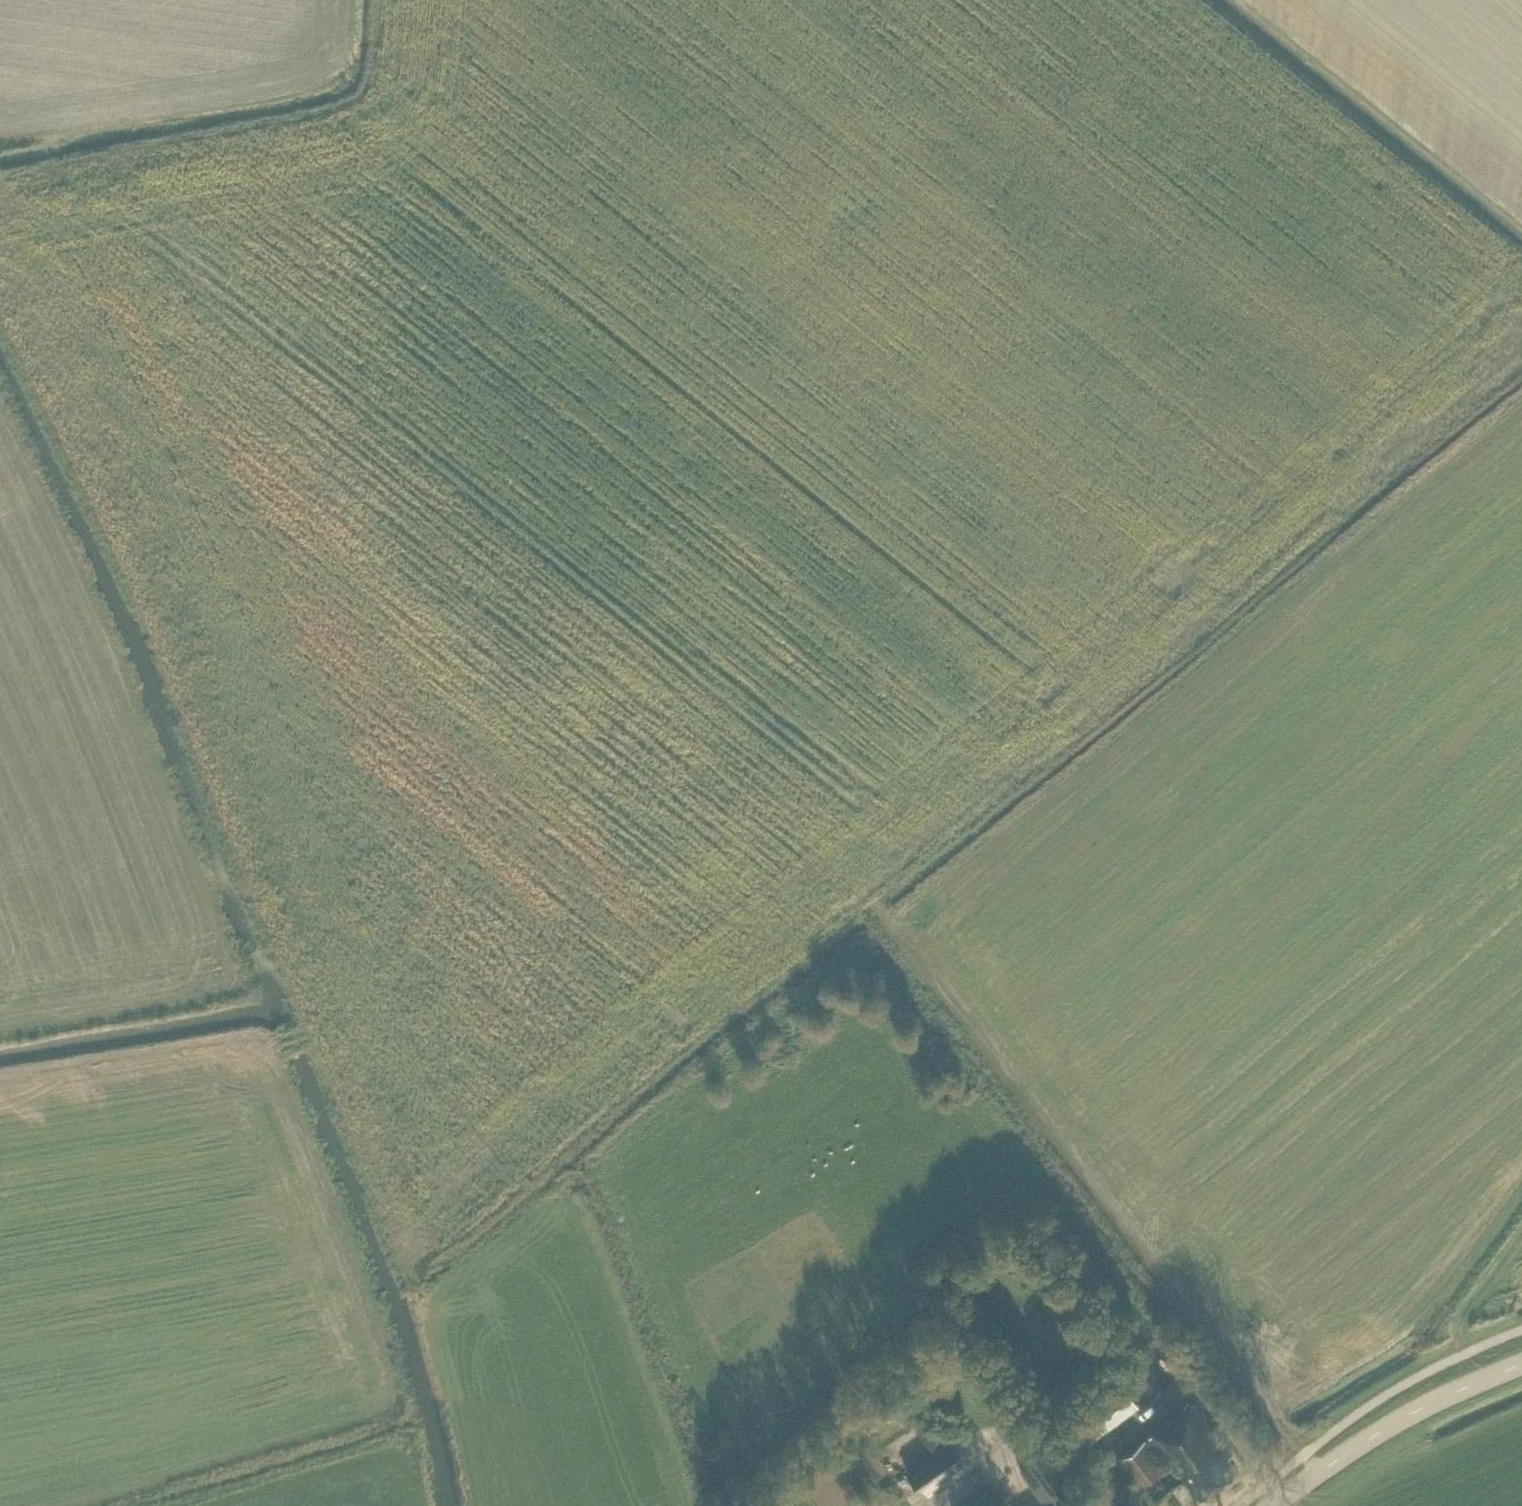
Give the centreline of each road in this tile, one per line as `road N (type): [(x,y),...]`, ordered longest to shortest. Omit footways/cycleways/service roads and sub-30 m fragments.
road 1 (secondary): [(1274,1505),(1425,1405),(1521,1364)]
road 2 (track): [(1521,1227),(1453,1332),(1475,1382)]

